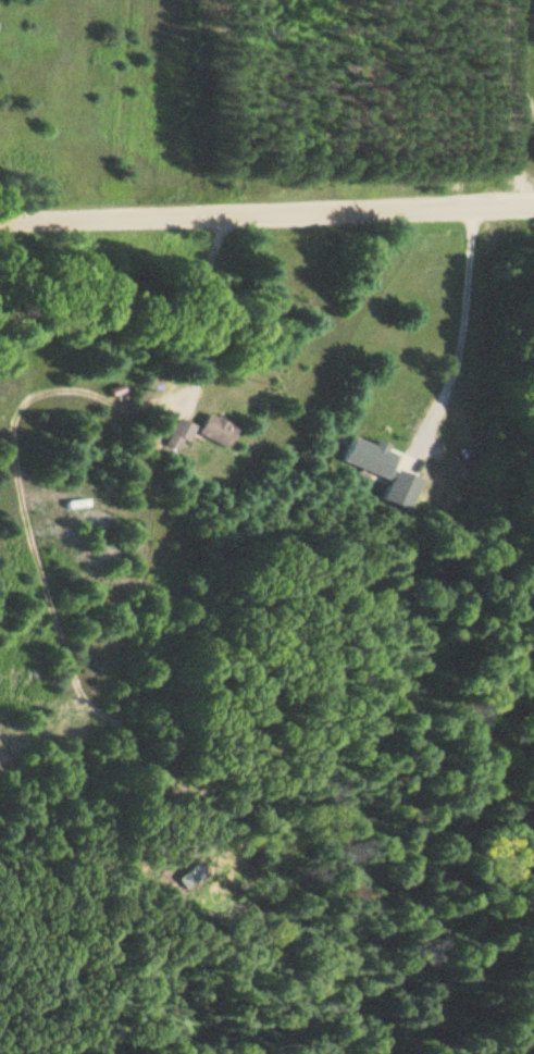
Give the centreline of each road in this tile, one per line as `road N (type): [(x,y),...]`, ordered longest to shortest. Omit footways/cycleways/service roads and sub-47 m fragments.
road 1 (residential): [(0,221),(533,209)]

